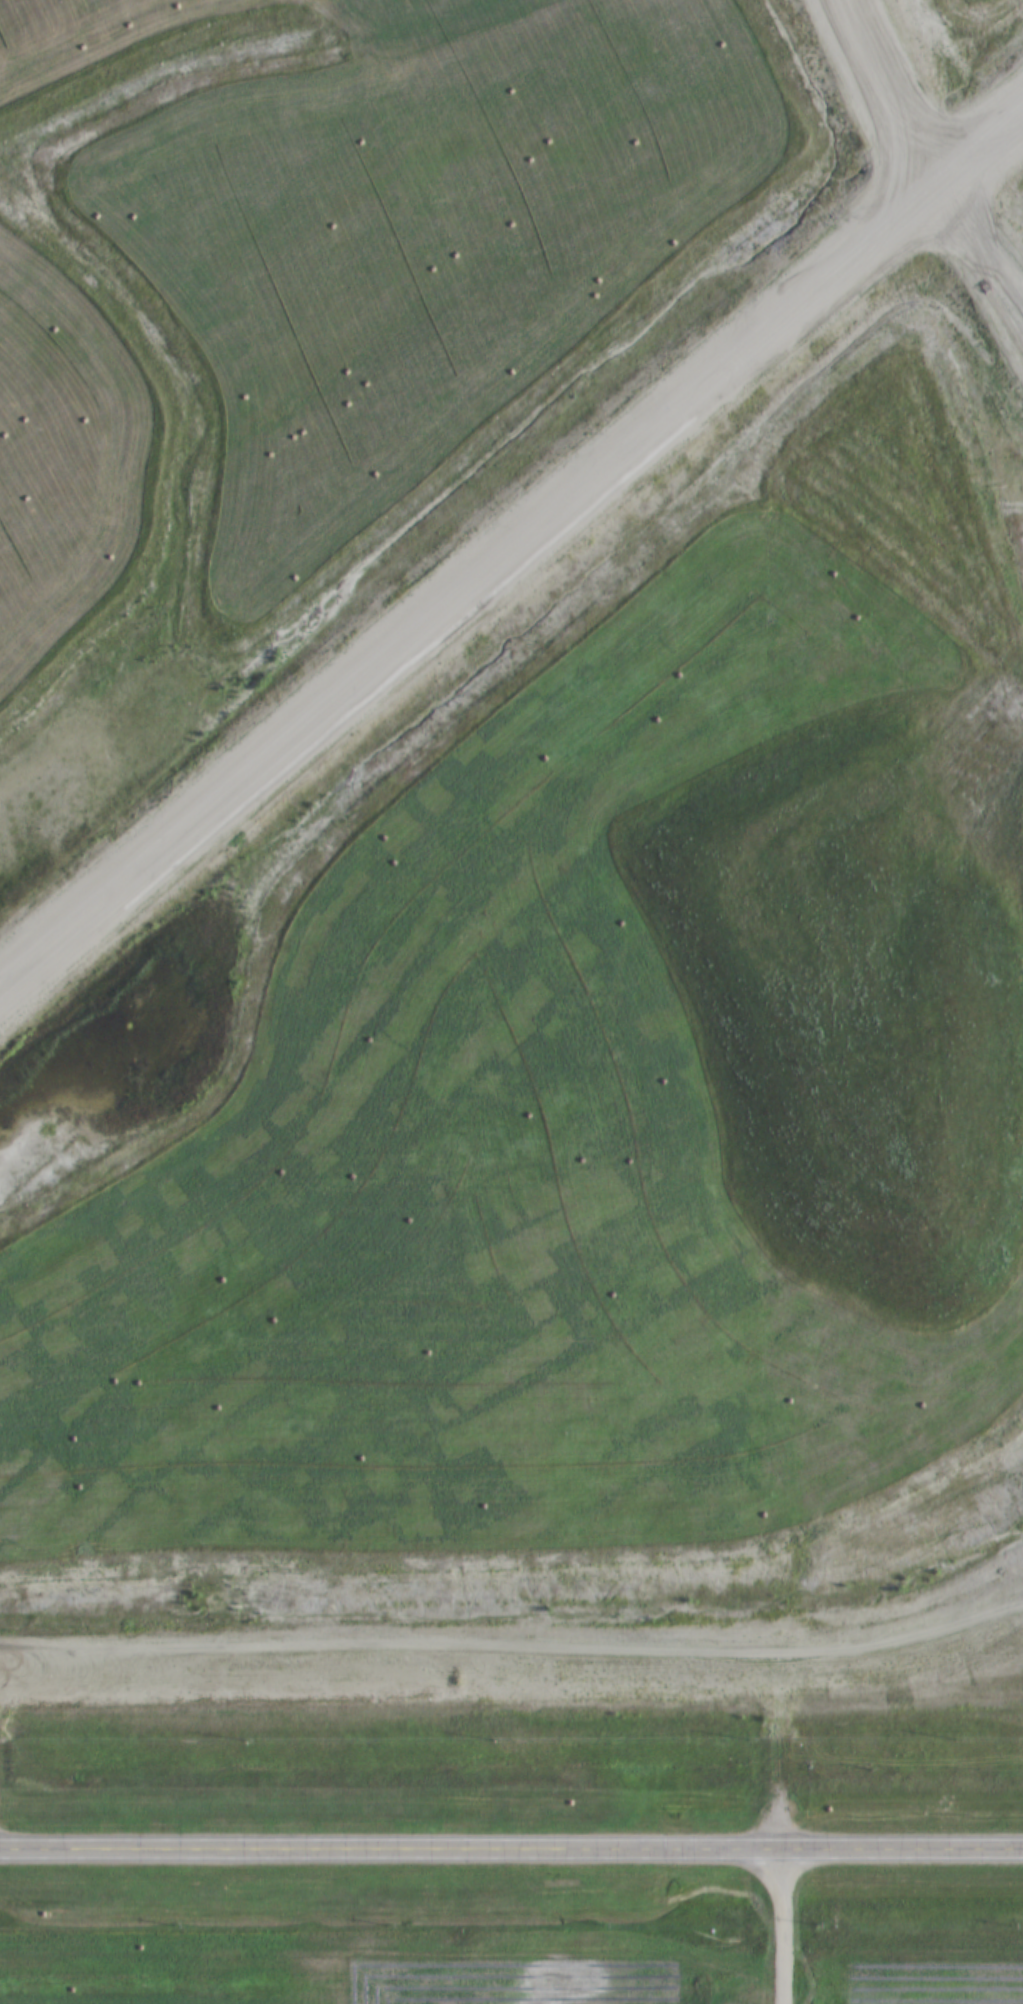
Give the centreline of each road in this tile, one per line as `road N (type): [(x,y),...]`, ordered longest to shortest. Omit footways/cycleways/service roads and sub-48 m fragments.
road 1 (primary): [(0,1848),(1022,1850)]

